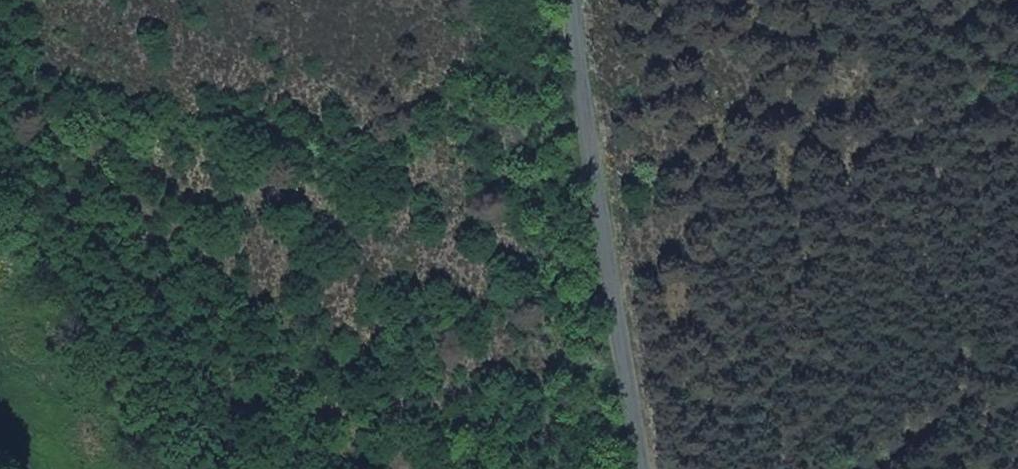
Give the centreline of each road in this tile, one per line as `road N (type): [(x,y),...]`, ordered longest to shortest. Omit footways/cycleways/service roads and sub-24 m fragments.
road 1 (residential): [(643,468),(572,0)]

